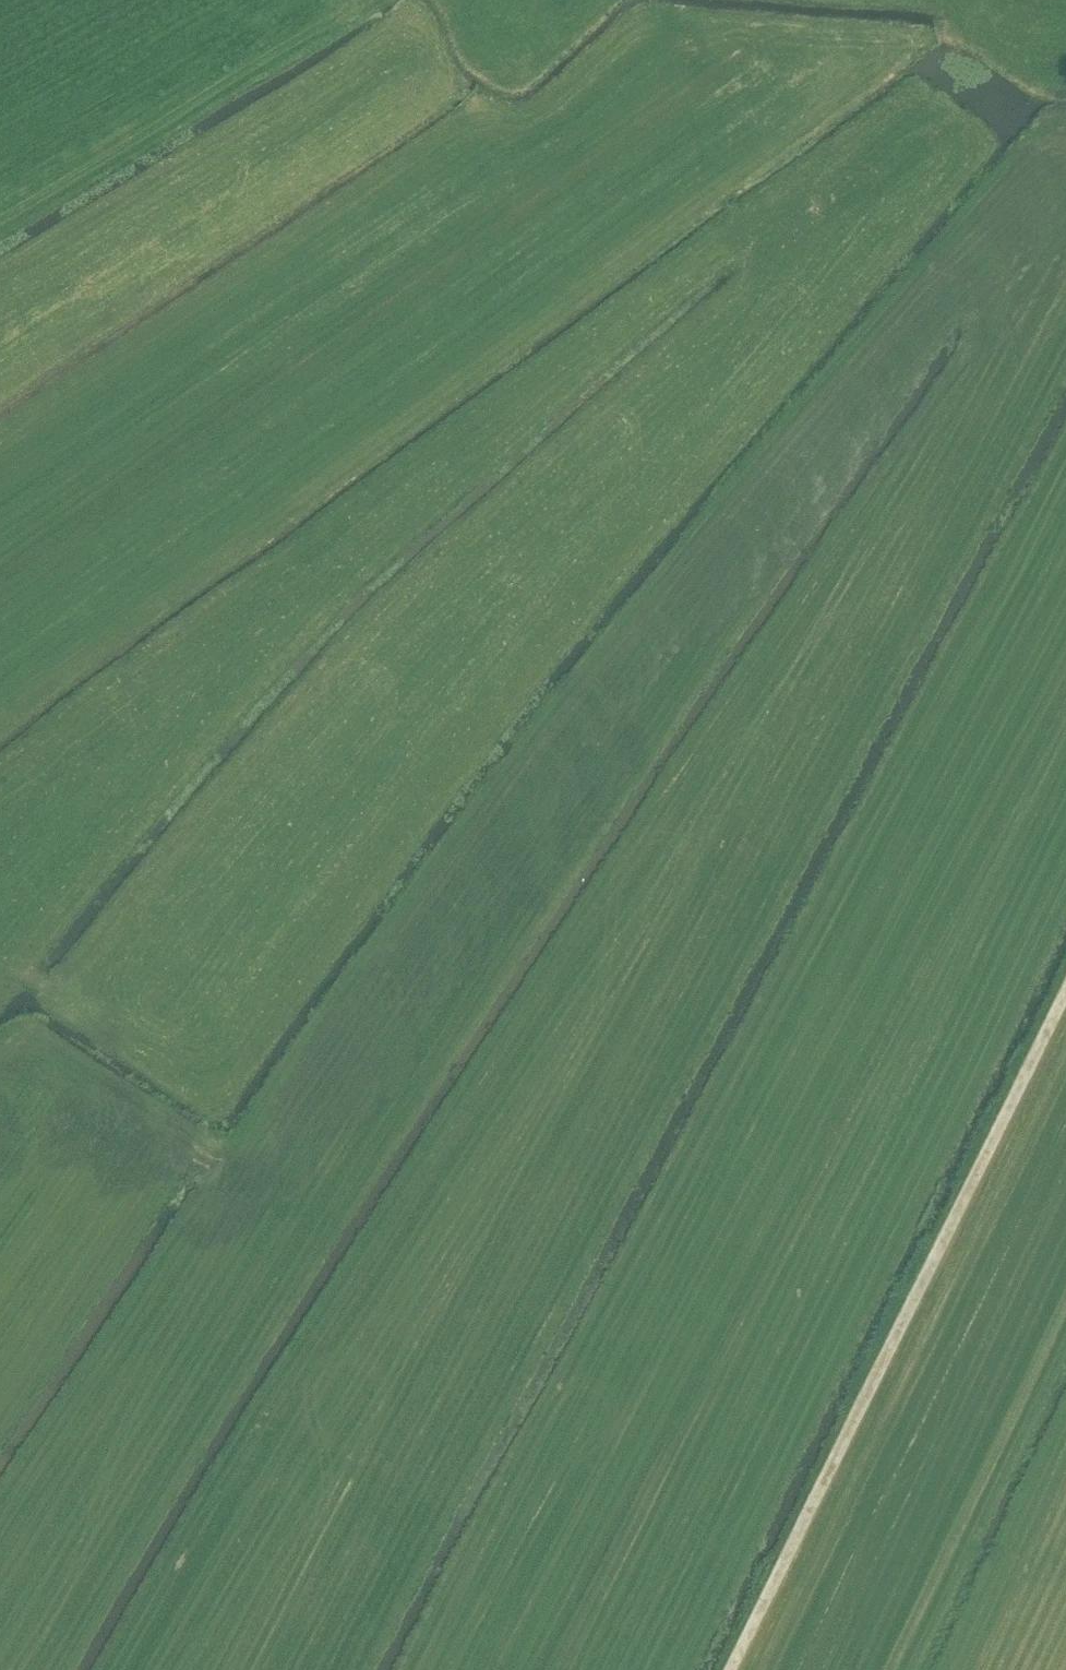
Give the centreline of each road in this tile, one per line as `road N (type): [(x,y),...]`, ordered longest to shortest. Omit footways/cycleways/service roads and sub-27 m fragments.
road 1 (track): [(1065,1007),(734,1669)]

